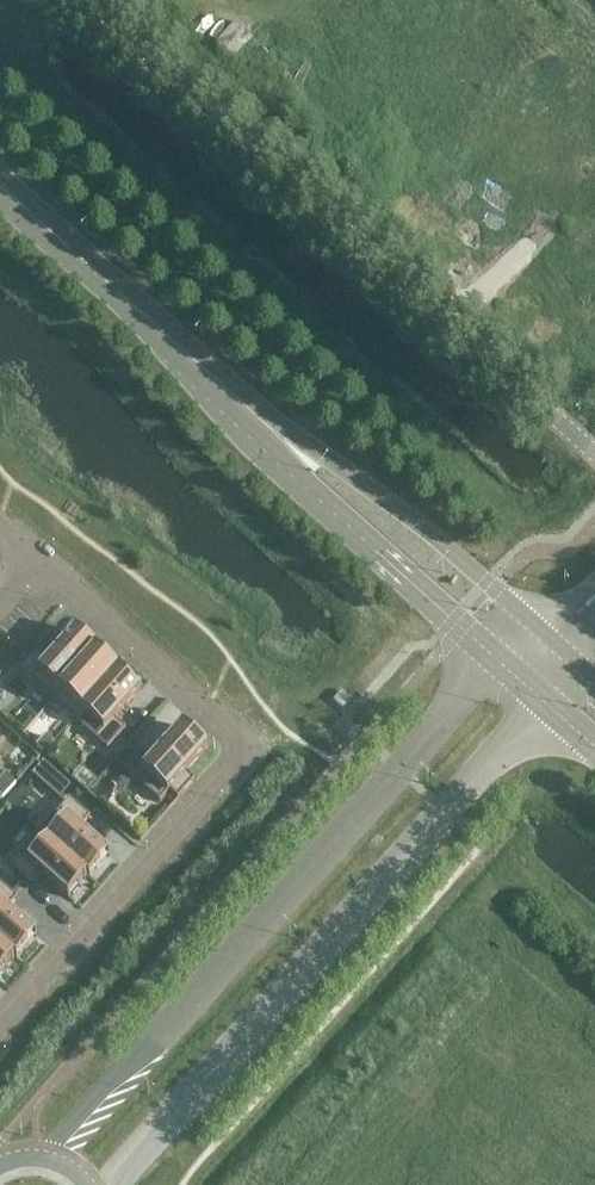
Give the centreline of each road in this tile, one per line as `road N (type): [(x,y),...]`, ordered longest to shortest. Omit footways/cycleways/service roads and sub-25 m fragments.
road 1 (unclassified): [(594,454),(88,0)]
road 2 (unclassified): [(496,657),(159,1038),(42,1157)]
road 3 (residential): [(39,555),(210,703),(241,741),(236,758),(154,854),(0,1025)]
road 4 (unclassified): [(113,1184),(545,700)]
road 5 (tertiary): [(538,626),(305,441),(246,412)]
road 6 (tertiary): [(246,412),(283,467),(496,657)]
road 7 (tertiary): [(246,412),(0,189)]

